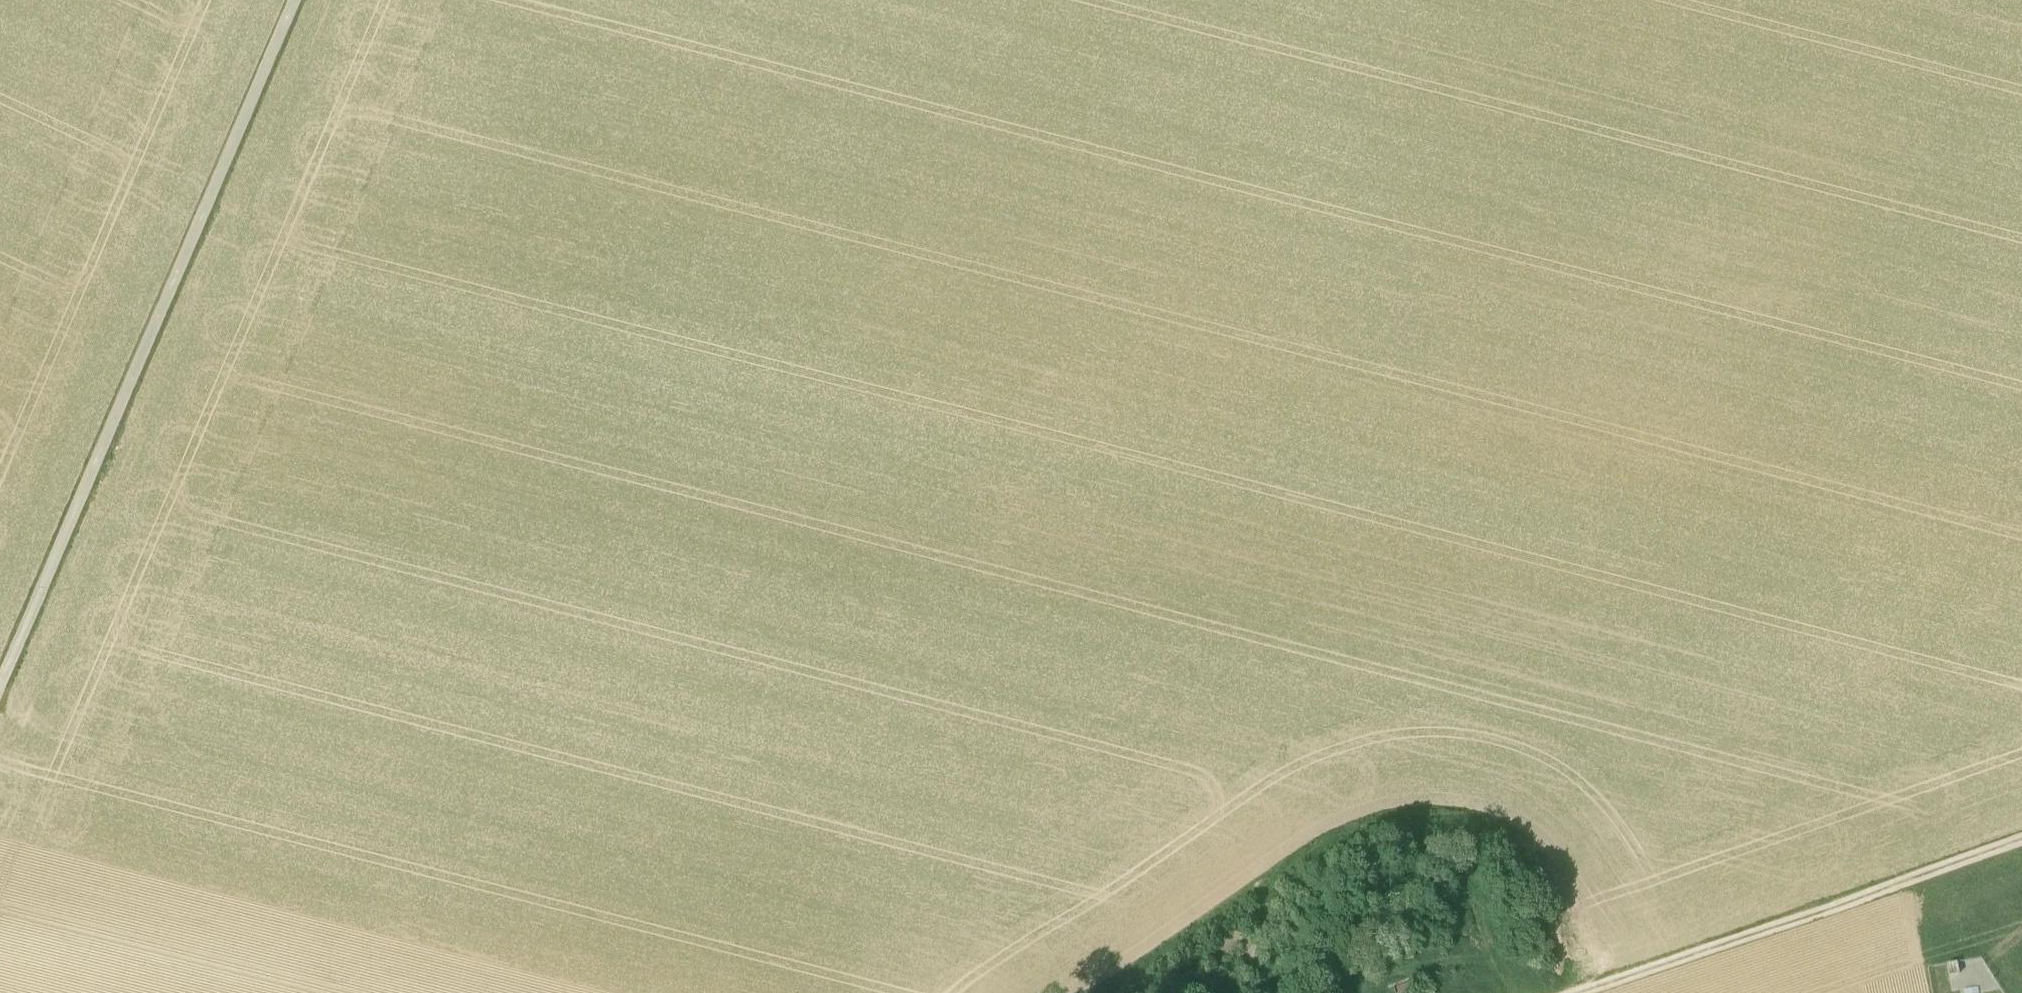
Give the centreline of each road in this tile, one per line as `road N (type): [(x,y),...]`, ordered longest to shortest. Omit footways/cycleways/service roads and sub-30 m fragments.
road 1 (track): [(298,0),(0,688)]
road 2 (track): [(1590,992),(2021,844)]

